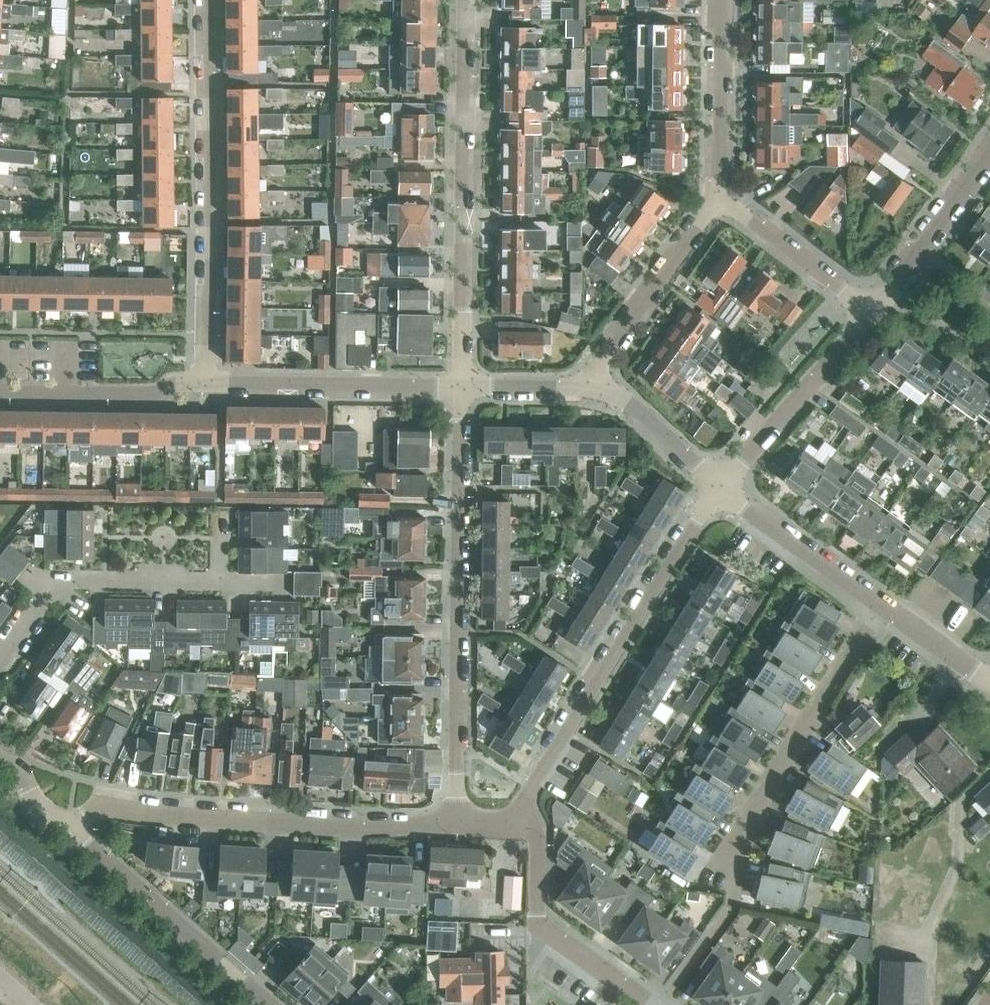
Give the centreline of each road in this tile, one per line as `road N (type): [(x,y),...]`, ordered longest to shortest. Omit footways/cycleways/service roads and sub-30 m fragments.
road 1 (residential): [(455,829),(462,387)]
road 2 (residential): [(63,828),(110,809),(455,829)]
road 3 (residential): [(508,824),(719,491)]
road 4 (residential): [(206,389),(208,0)]
road 5 (residential): [(462,387),(464,0)]
road 6 (residential): [(0,657),(54,585),(279,585)]
road 7 (residential): [(716,870),(880,606)]
road 8 (residential): [(63,828),(262,1004)]
road 9 (residential): [(462,387),(206,389)]
road 10 (residential): [(644,1004),(538,923),(535,830),(508,824)]
road 11 (residential): [(719,491),(868,309)]
road 12 (residential): [(601,385),(603,356),(718,200)]
road 13 (residential): [(206,389),(0,388)]
road 14 (residential): [(718,200),(719,0)]
road 15 (residential): [(719,491),(880,606)]
road 16 (residential): [(868,309),(989,155)]
road 17 (residential): [(868,309),(718,200)]
road 18 (residential): [(601,385),(719,491)]
road 19 (residential): [(462,387),(601,385)]
road 20 (residential): [(880,606),(989,678)]

